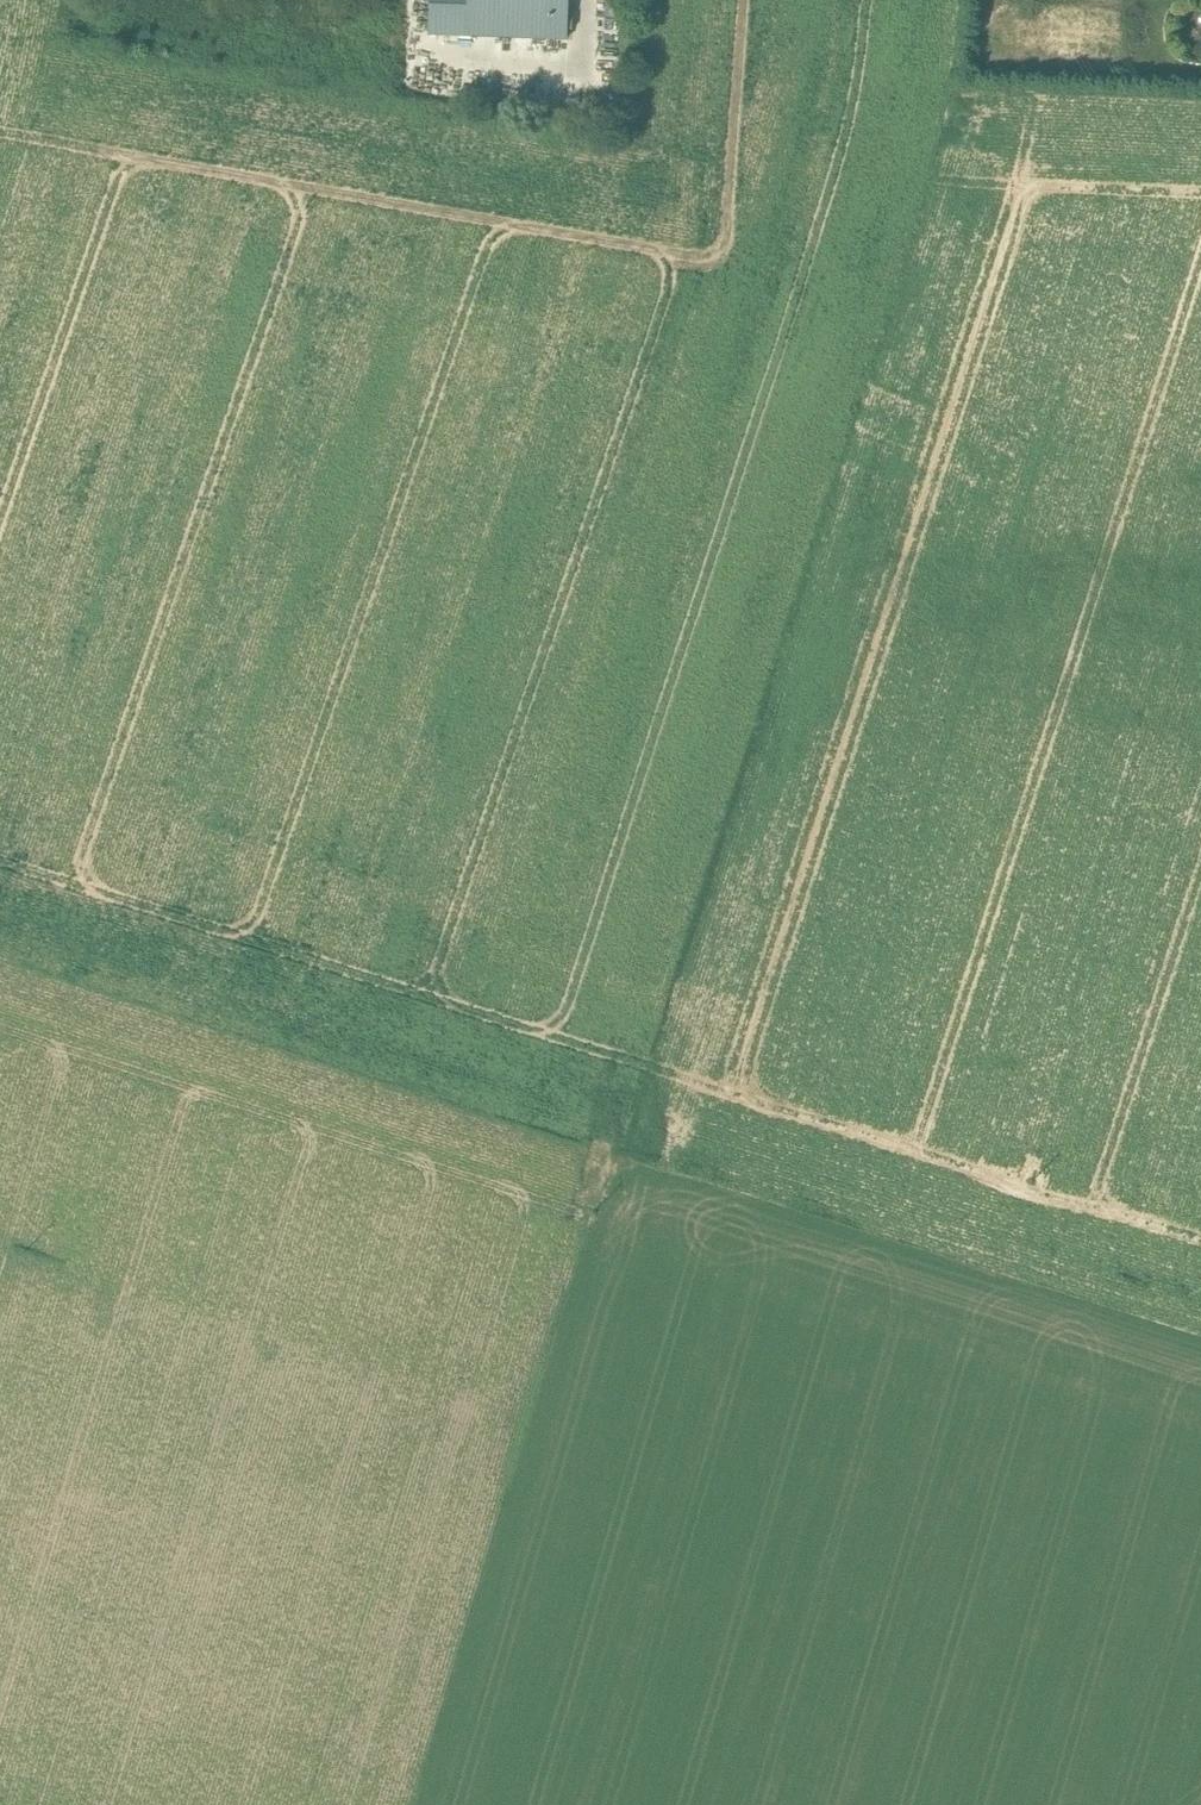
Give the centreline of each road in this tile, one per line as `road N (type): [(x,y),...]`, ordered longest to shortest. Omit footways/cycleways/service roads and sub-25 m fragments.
road 1 (track): [(610,1804),(791,1226)]

